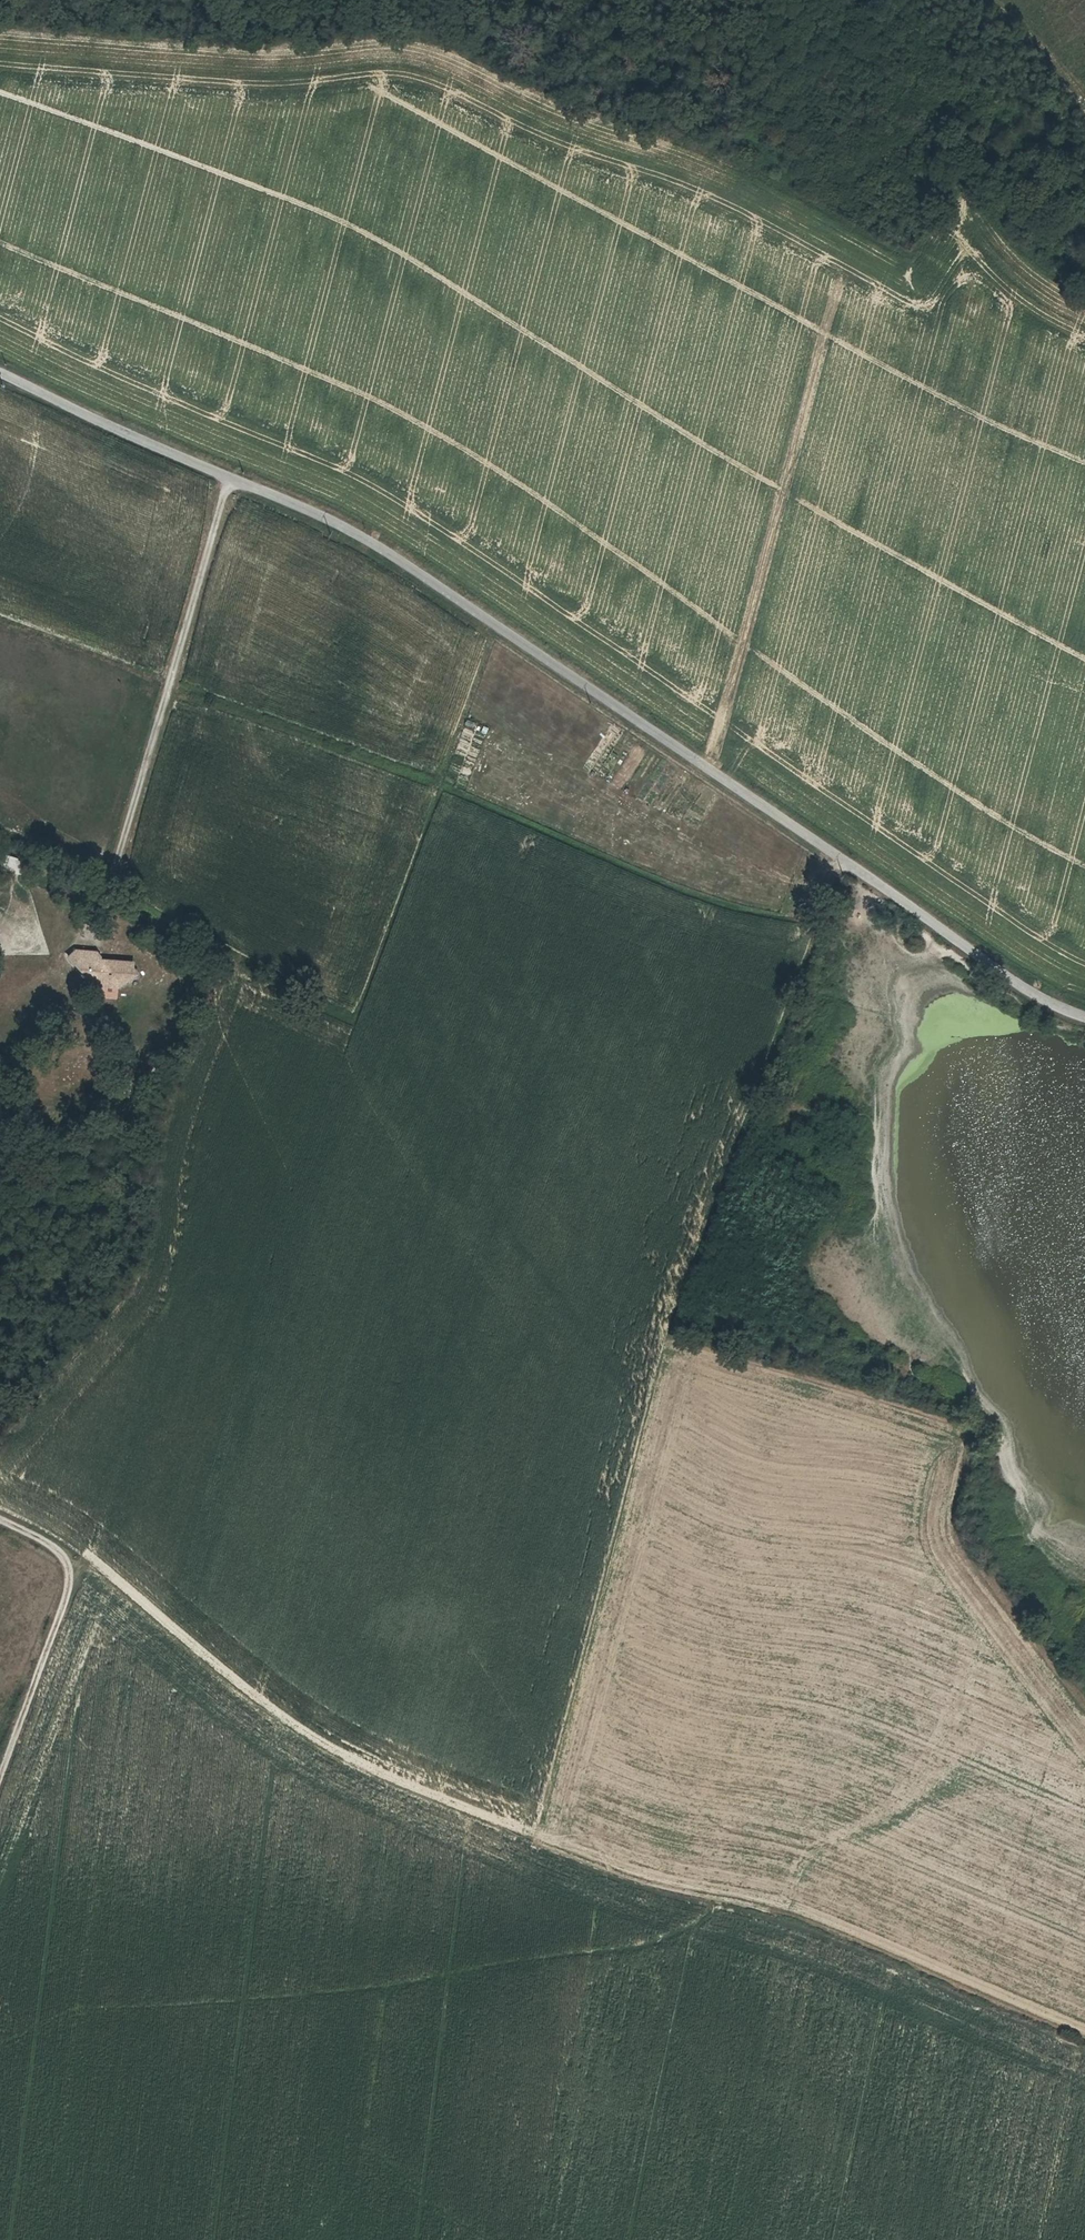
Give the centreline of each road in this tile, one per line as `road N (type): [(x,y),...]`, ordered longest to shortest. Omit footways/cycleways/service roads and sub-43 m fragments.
road 1 (unclassified): [(0,376),(339,527),(899,899),(1018,992),(1084,1019)]
road 2 (track): [(231,483),(114,860)]
road 3 (track): [(0,1770),(66,1577),(53,1548),(0,1522)]

